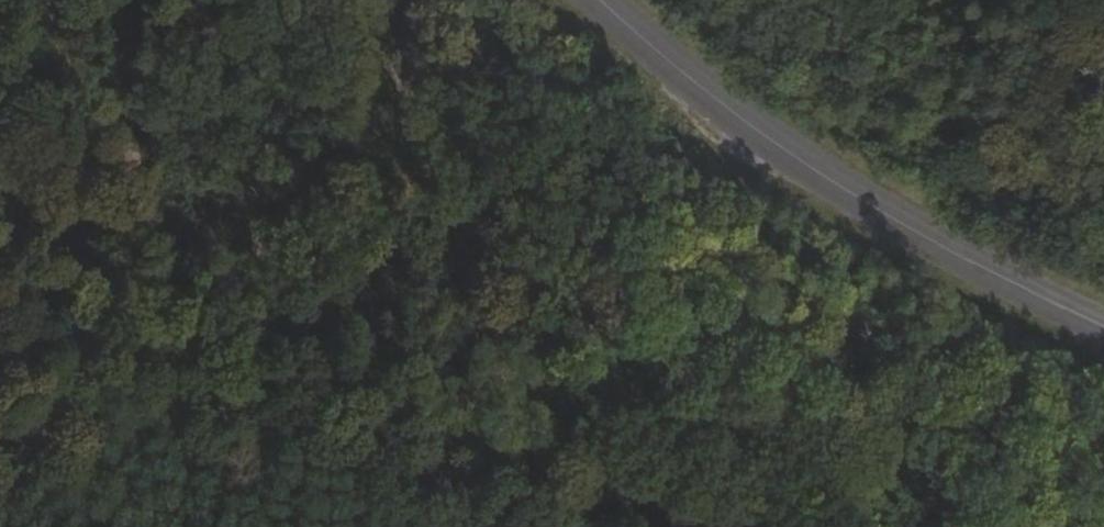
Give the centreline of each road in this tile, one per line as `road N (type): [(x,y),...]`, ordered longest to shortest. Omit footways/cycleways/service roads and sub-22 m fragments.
road 1 (secondary): [(1103,335),(652,81),(572,0)]

